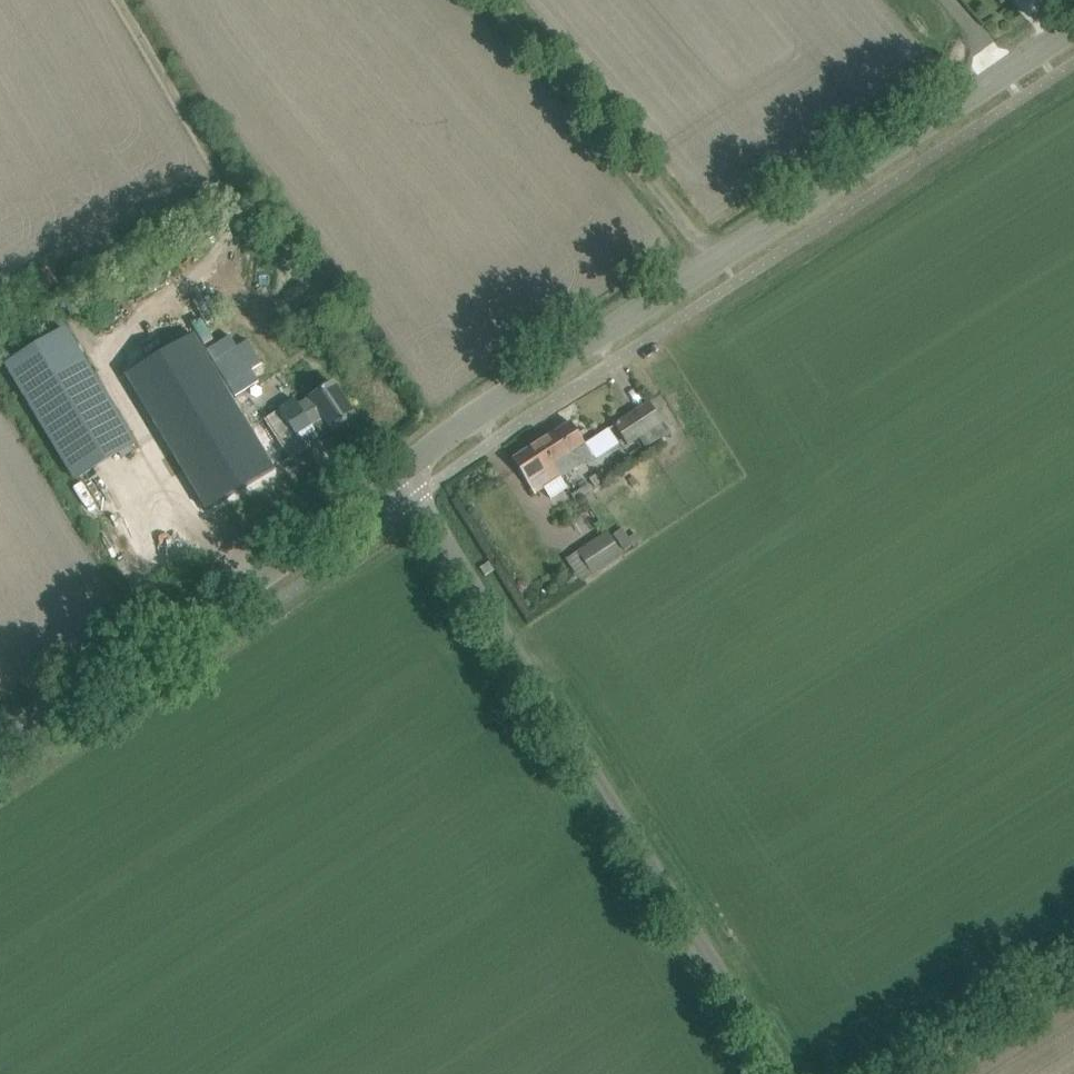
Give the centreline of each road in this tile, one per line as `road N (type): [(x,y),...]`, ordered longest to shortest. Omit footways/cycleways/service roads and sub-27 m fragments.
road 1 (tertiary): [(396,472),(1073,36)]
road 2 (unclassified): [(786,1073),(396,472)]
road 3 (tertiary): [(0,750),(243,590),(396,472)]
road 4 (track): [(249,223),(118,0)]
road 5 (track): [(1073,1002),(960,1073)]

